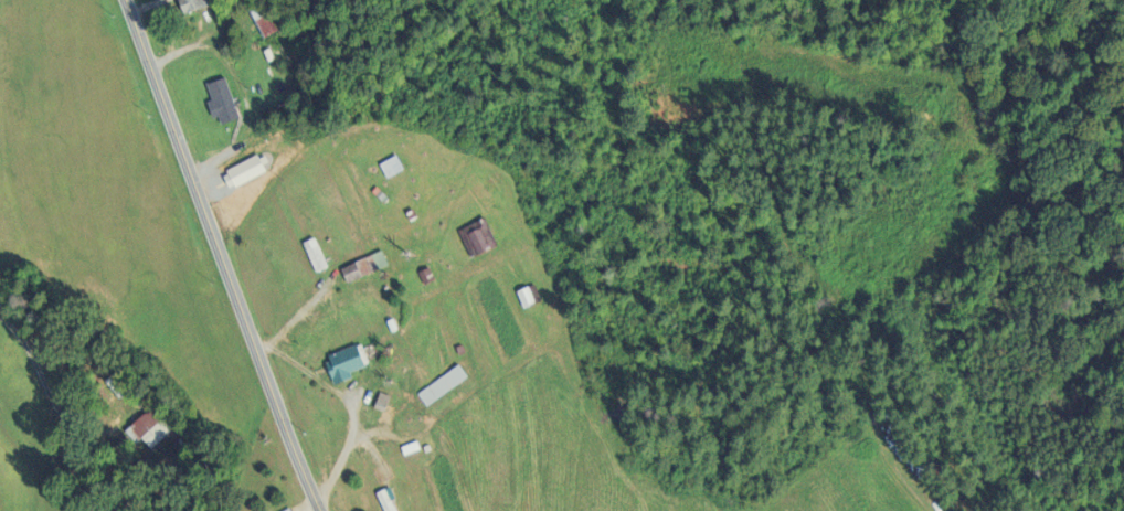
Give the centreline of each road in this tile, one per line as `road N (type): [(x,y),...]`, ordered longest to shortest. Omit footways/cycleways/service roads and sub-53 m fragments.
road 1 (tertiary): [(318,510),(125,0)]

